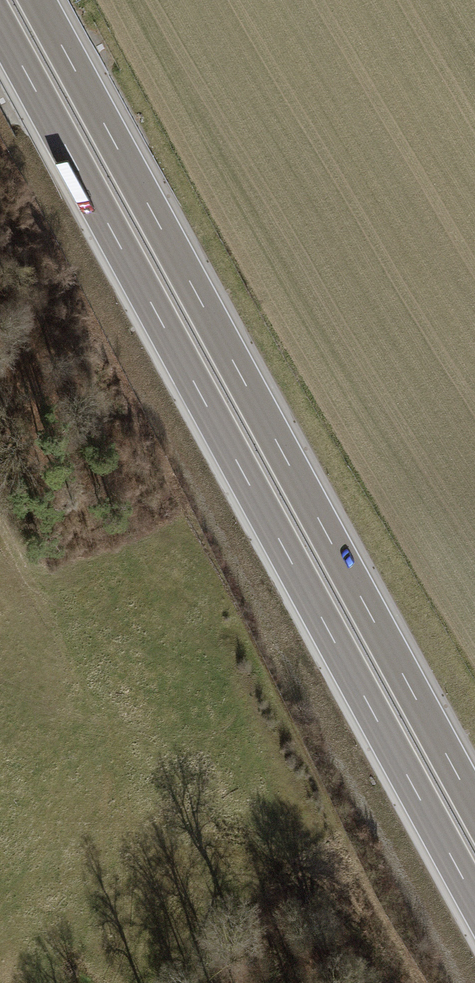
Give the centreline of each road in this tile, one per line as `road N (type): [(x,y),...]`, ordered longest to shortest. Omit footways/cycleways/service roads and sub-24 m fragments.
road 1 (motorway): [(0,27),(474,903)]
road 2 (motorway): [(474,805),(38,0)]

